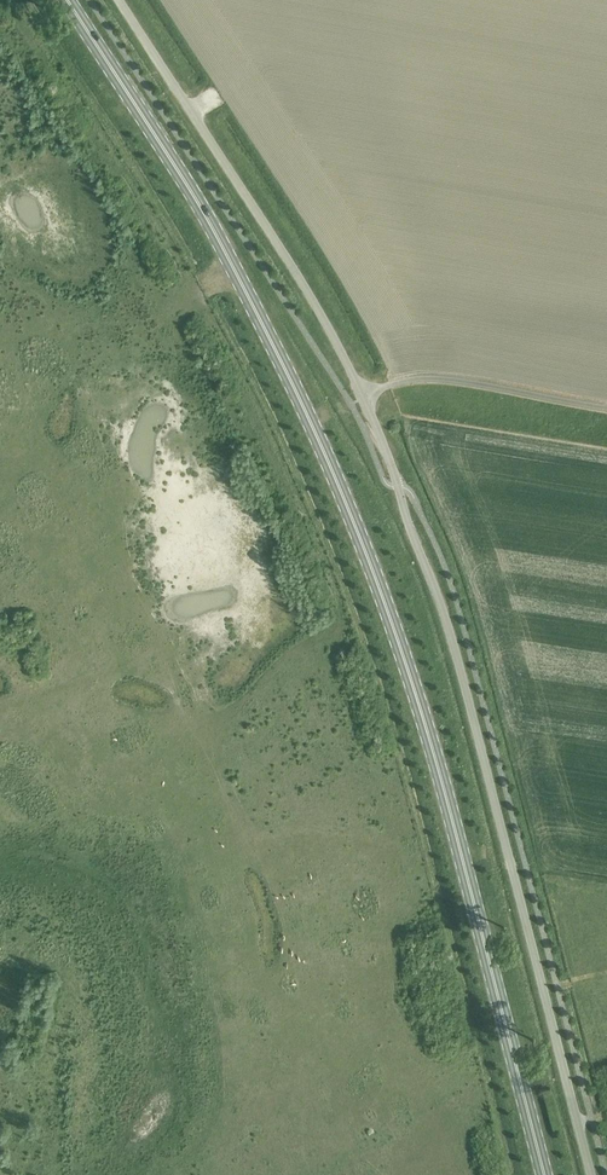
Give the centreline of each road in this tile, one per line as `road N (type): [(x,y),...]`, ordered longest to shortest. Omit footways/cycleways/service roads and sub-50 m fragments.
road 1 (unclassified): [(592,1174),(443,609),(390,462),(308,293),(118,0)]
road 2 (primary): [(544,1174),(426,730),(366,554),(292,383),(208,219),(67,0)]

